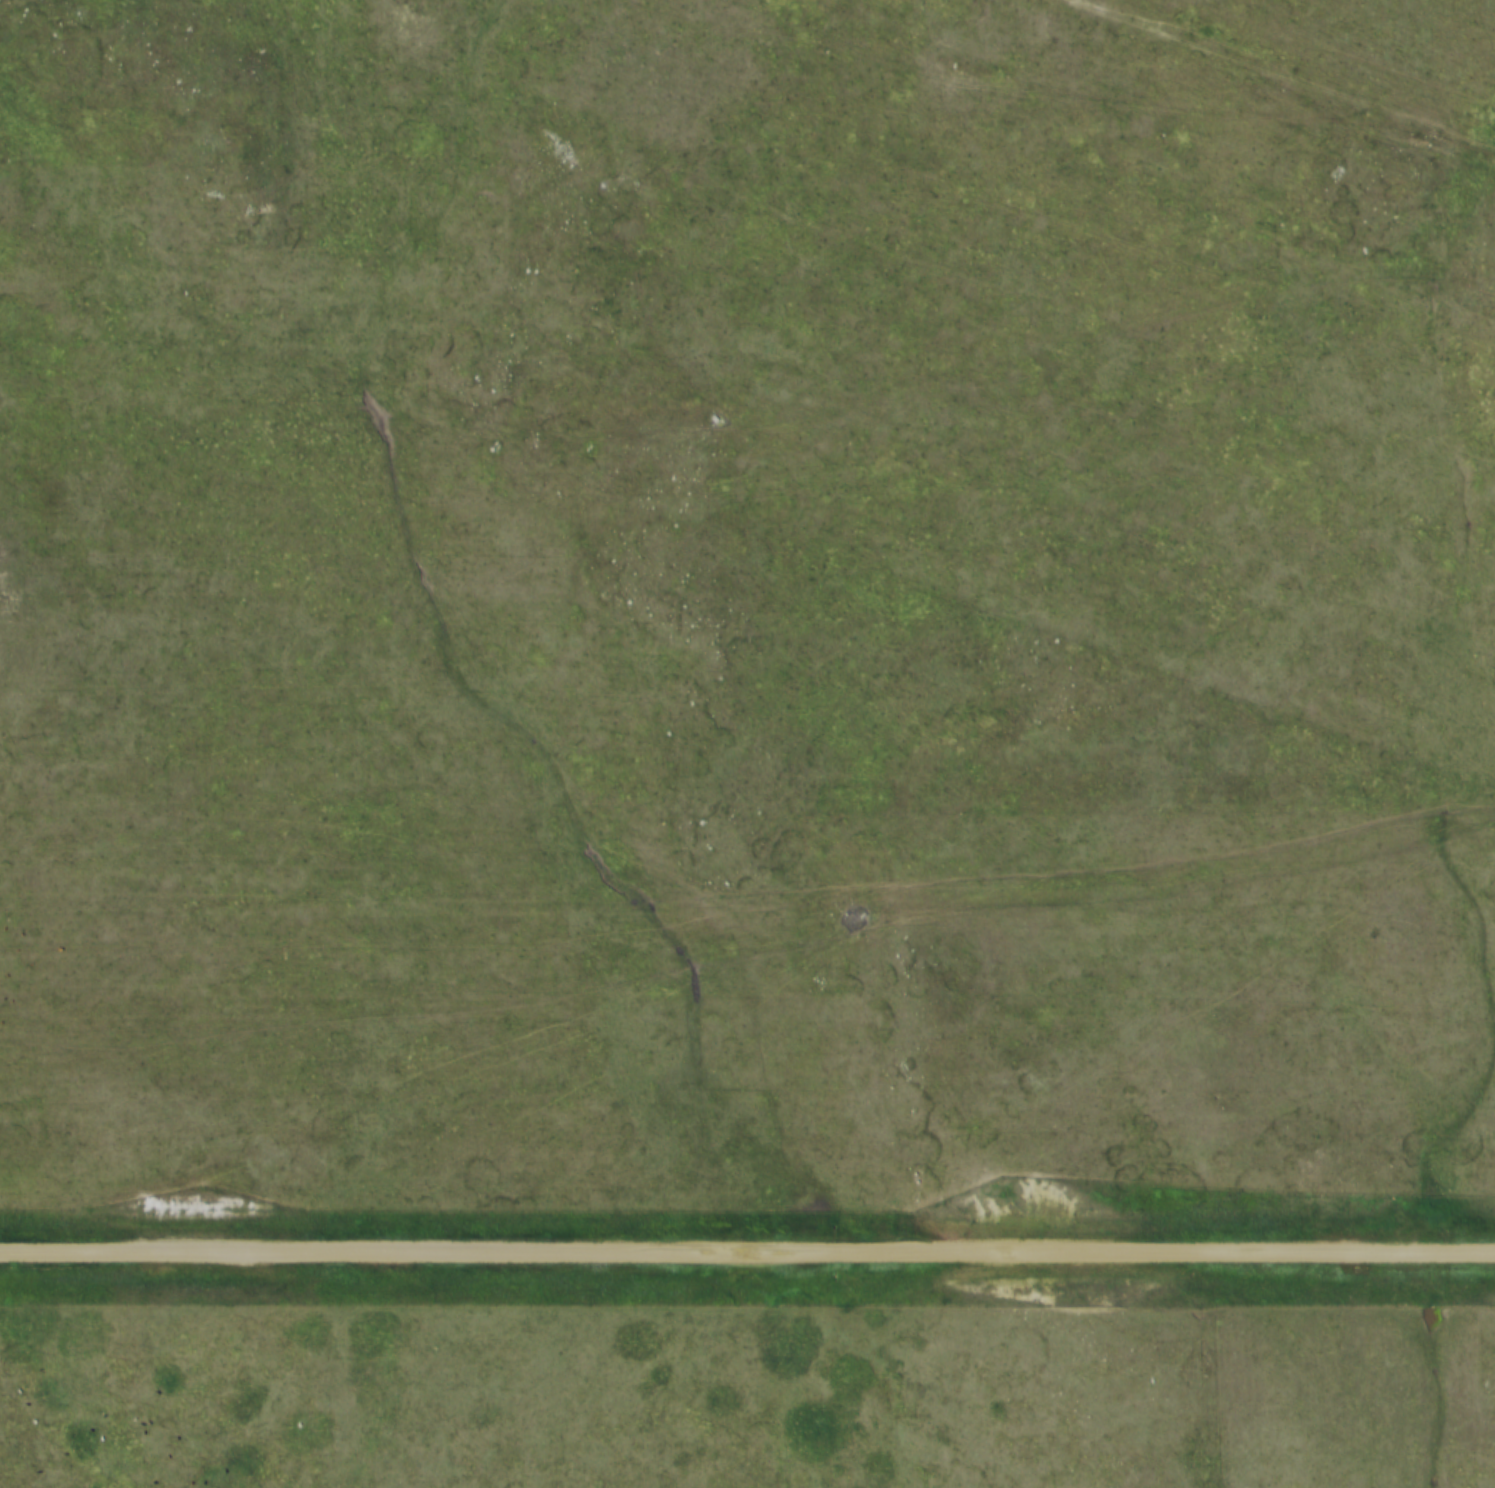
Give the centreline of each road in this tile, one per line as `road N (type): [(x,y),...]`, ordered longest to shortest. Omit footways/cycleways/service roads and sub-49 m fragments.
road 1 (tertiary): [(0,1251),(1494,1252)]

